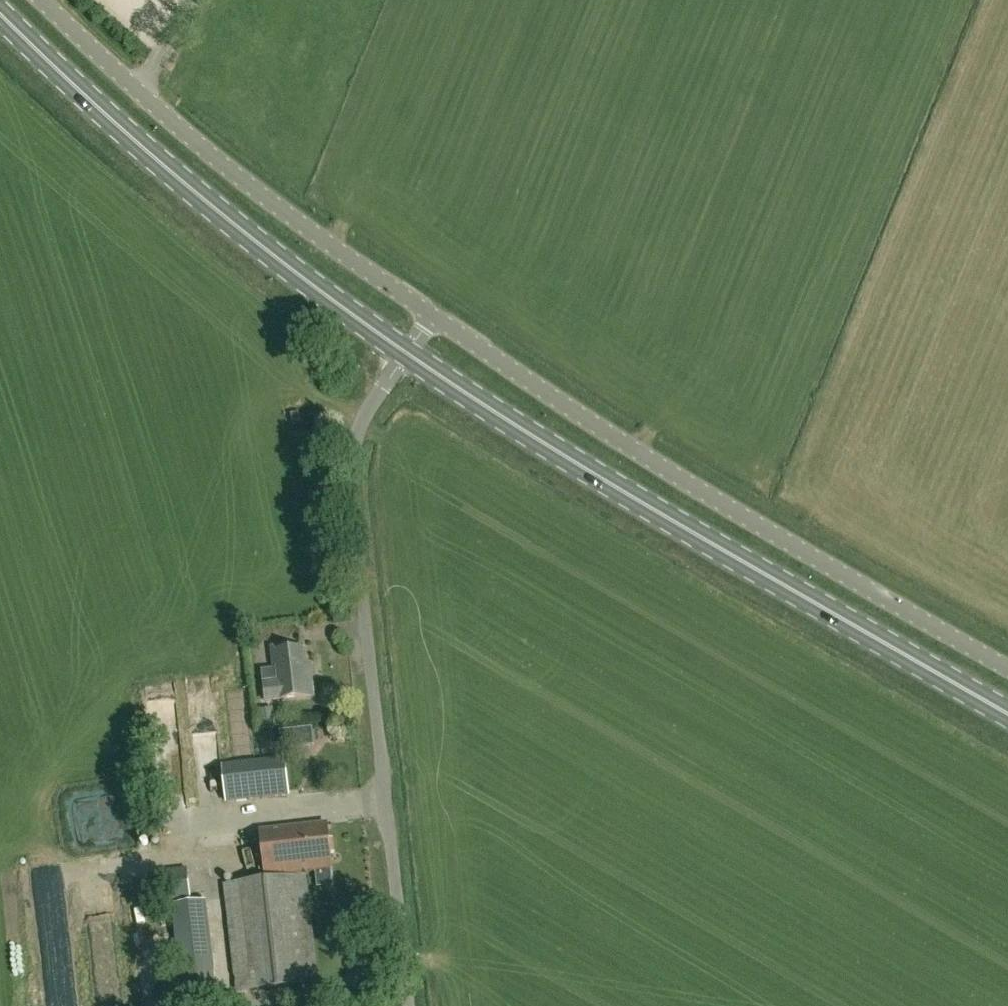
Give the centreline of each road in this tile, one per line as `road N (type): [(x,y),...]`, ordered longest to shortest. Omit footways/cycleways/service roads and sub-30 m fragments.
road 1 (primary): [(1007,717),(605,485),(405,355)]
road 2 (unclassified): [(1007,672),(628,449),(431,317)]
road 3 (unclassified): [(407,1005),(350,468),(363,416),(405,355)]
road 4 (primary): [(405,355),(205,202),(0,17)]
road 5 (unclassified): [(431,317),(230,173),(39,0)]

